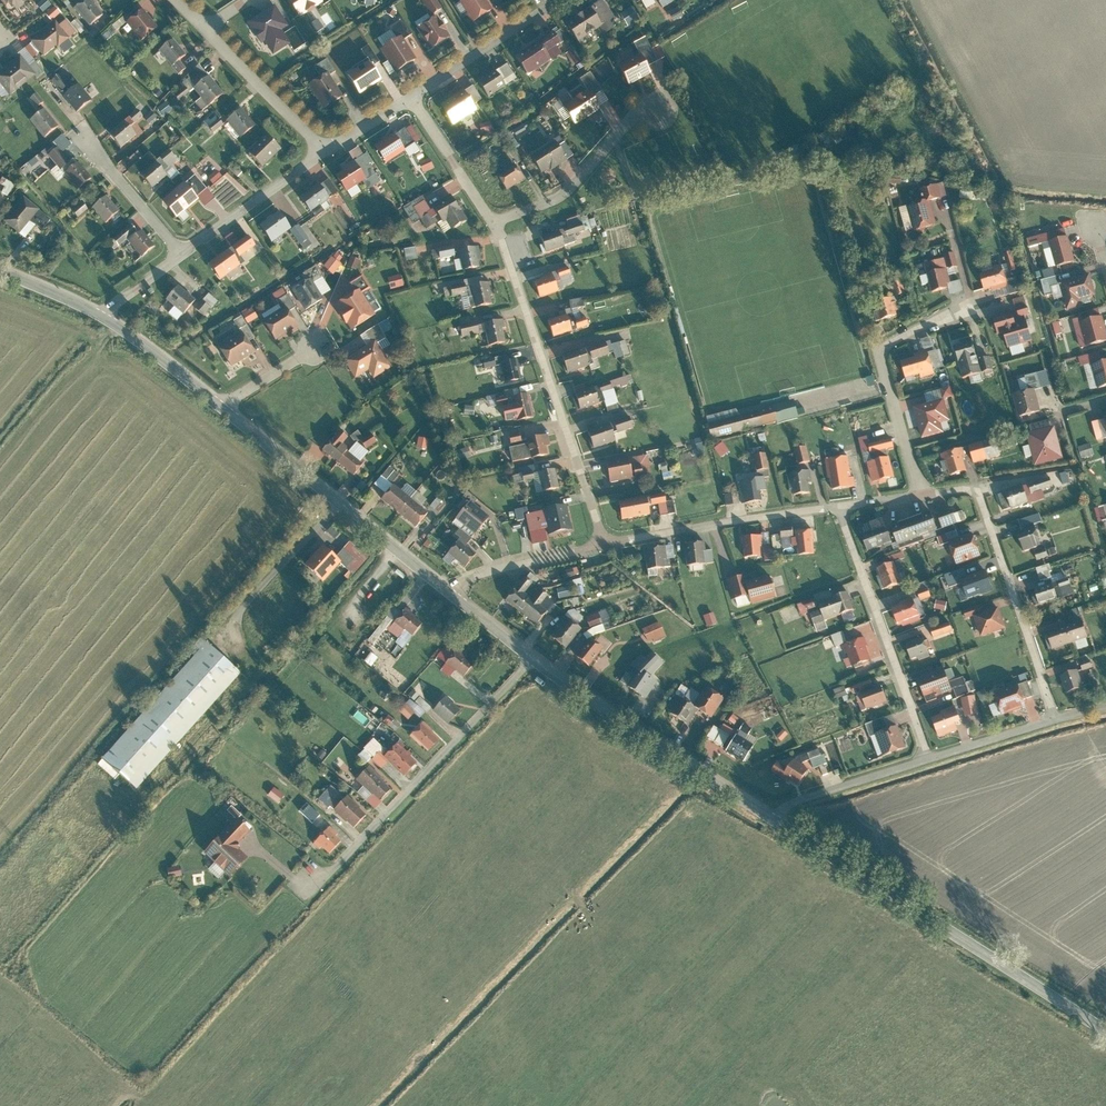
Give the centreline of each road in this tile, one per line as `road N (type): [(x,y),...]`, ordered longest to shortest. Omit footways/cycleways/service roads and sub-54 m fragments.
road 1 (tertiary): [(774,820),(1105,1030)]
road 2 (residential): [(606,548),(497,227)]
road 3 (residential): [(533,660),(319,886)]
road 4 (residential): [(1056,720),(977,491),(924,498)]
road 5 (tertiary): [(225,410),(454,597)]
road 6 (tertiary): [(533,660),(774,820)]
road 7 (residential): [(839,508),(929,759)]
road 8 (residential): [(924,498),(880,349),(970,301)]
road 9 (residential): [(606,548),(839,508)]
road 10 (residential): [(497,227),(562,196),(657,103)]
road 11 (residential): [(179,257),(327,153)]
road 12 (residential): [(415,100),(563,0)]
road 13 (residential): [(327,153),(207,30)]
road 14 (residential): [(774,820),(795,803),(929,759)]
road 15 (residential): [(454,597),(483,574),(606,548)]
road 16 (tertiary): [(101,316),(225,410)]
road 17 (residential): [(81,139),(179,257)]
road 18 (residential): [(415,100),(497,227)]
road 19 (residential): [(929,759),(1056,720)]

